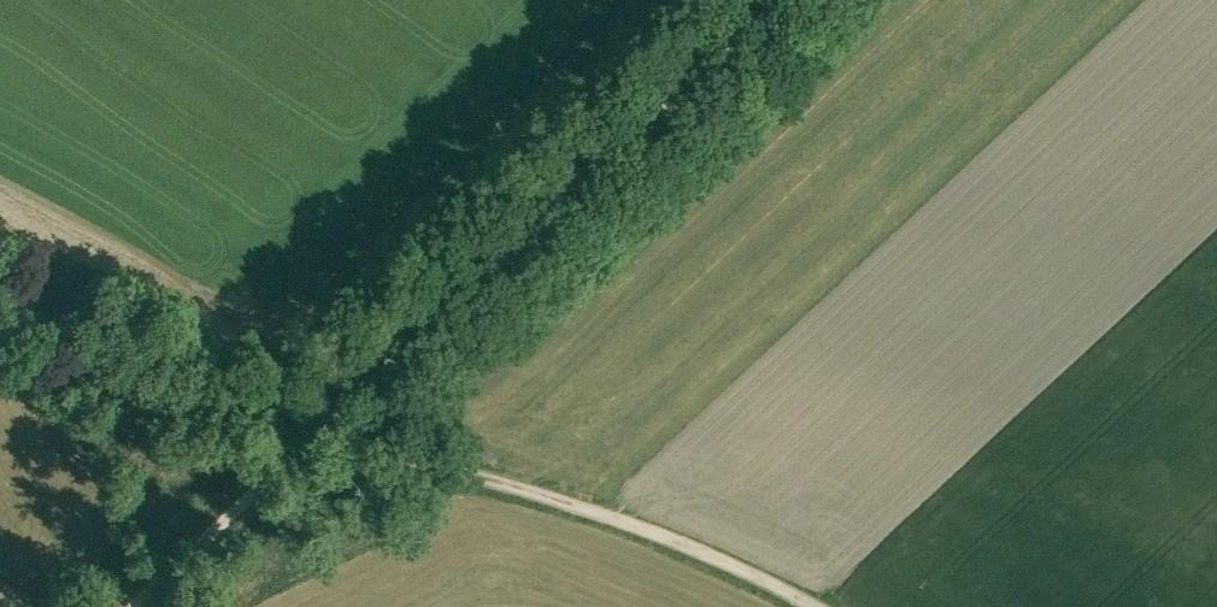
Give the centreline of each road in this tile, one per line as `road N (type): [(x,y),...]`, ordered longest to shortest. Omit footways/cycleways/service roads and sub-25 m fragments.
road 1 (residential): [(124,606),(773,0)]
road 2 (track): [(0,279),(165,367),(332,413),(630,521),(815,606)]

